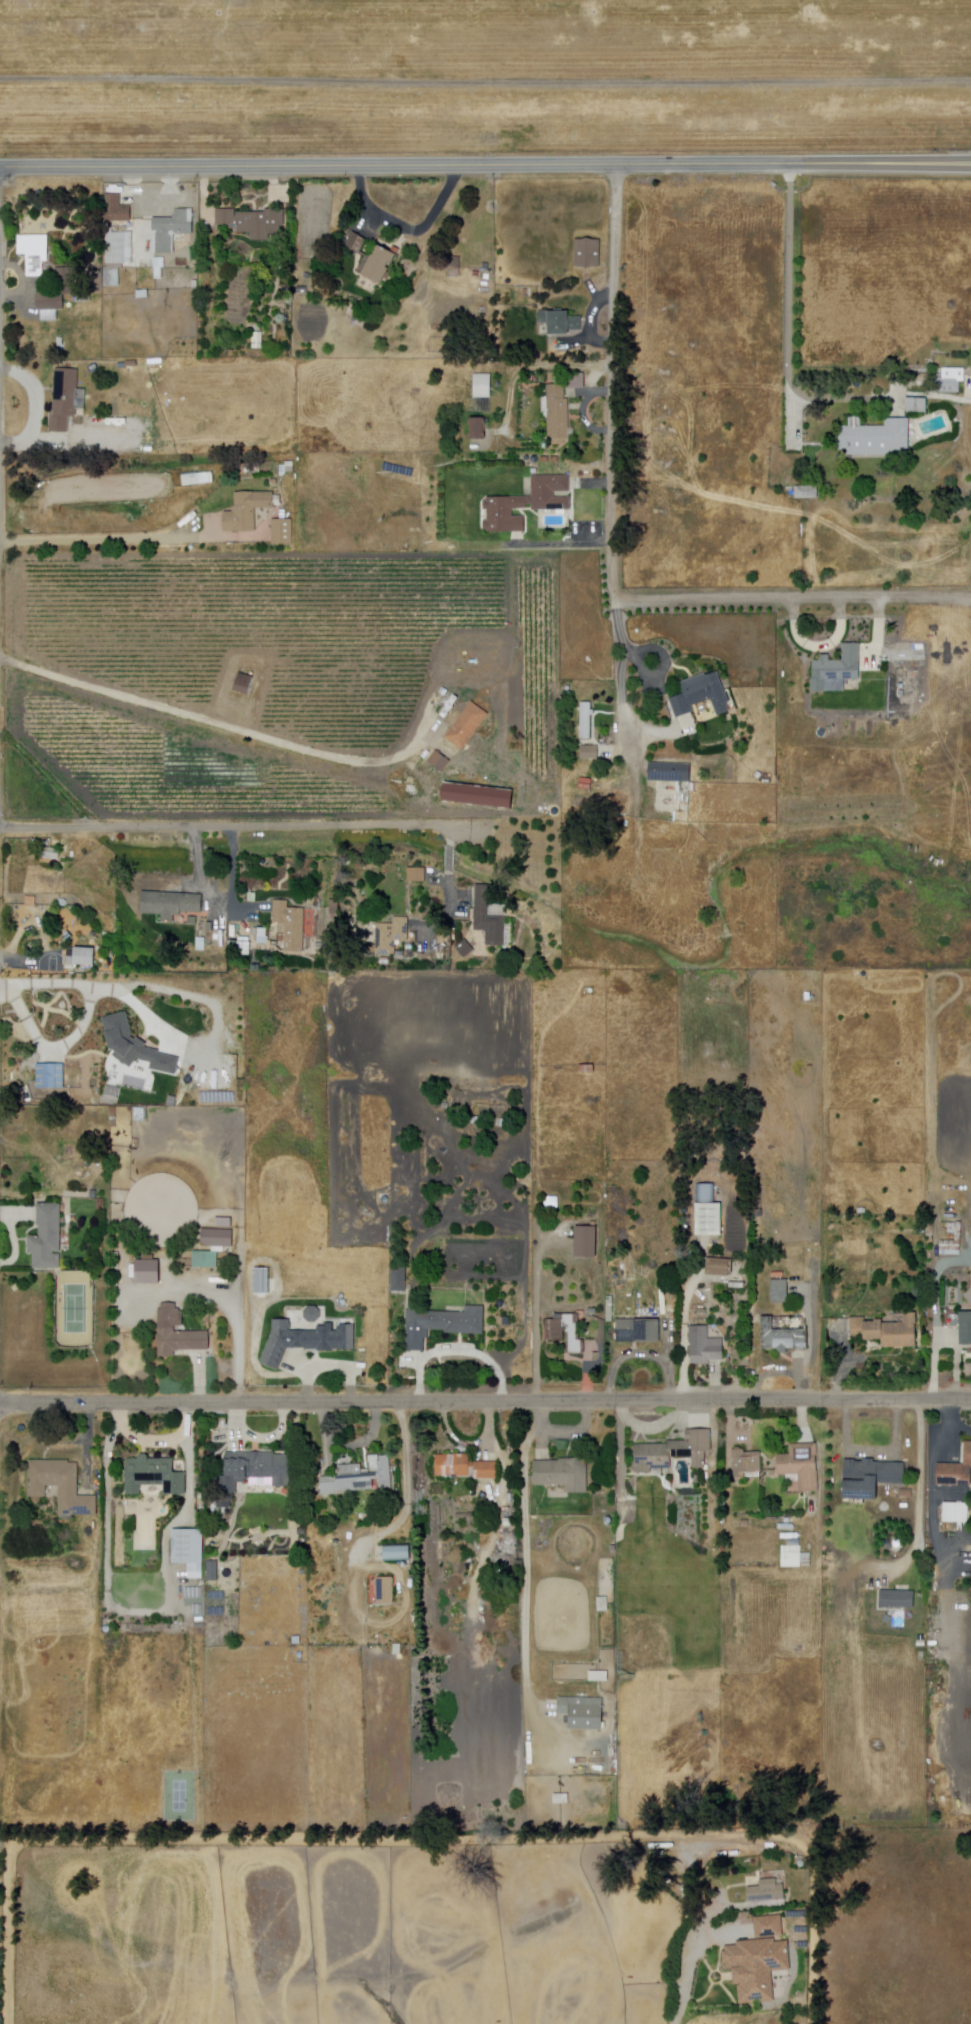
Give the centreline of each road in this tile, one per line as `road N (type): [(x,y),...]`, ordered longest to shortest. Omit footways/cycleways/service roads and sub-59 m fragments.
road 1 (residential): [(0,1406),(970,1400)]
road 2 (residential): [(970,164),(0,168)]
road 3 (residential): [(617,165),(615,602),(628,651),(622,687),(636,758)]
road 4 (residential): [(615,602),(970,600)]

